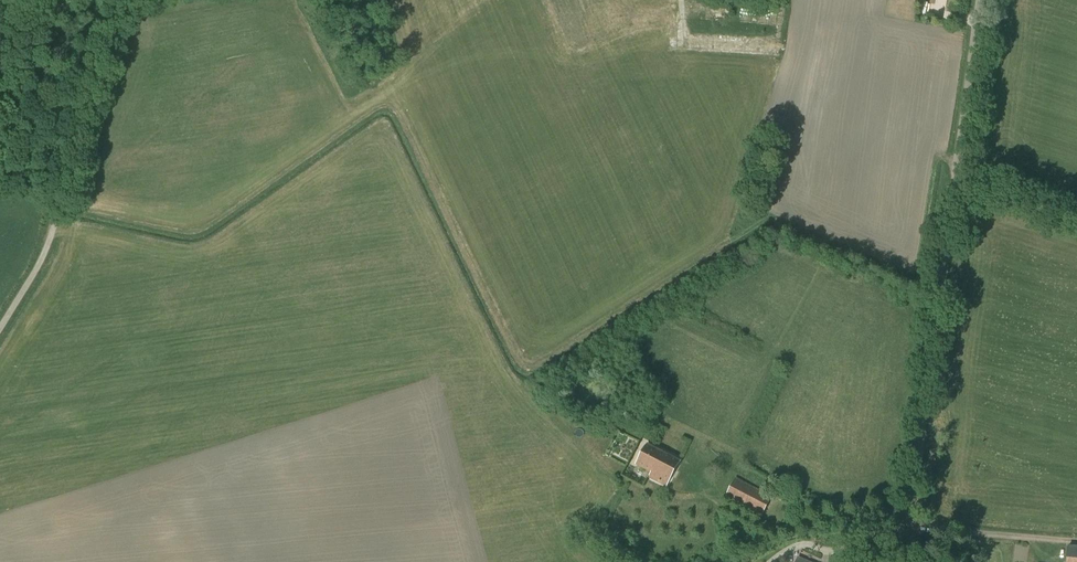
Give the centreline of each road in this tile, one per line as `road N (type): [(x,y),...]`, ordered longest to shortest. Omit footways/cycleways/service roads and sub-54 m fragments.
road 1 (unclassified): [(905,561),(977,0)]
road 2 (track): [(118,0),(49,238)]
road 3 (track): [(908,535),(1076,544)]
road 4 (track): [(951,181),(1076,218)]

